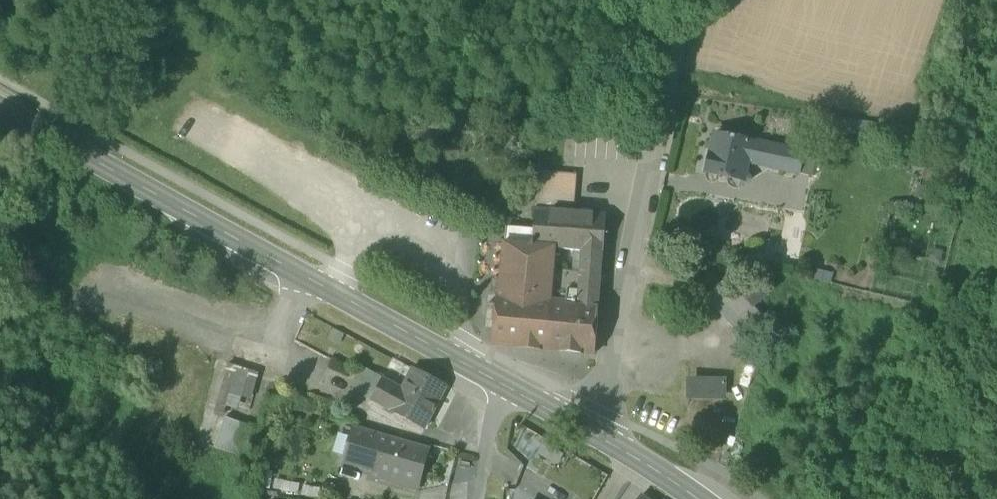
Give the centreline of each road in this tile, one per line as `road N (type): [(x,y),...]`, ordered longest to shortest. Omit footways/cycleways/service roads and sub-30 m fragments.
road 1 (secondary): [(0,110),(508,389)]
road 2 (residential): [(604,413),(693,0)]
road 3 (secondary): [(508,389),(596,434),(692,498)]

